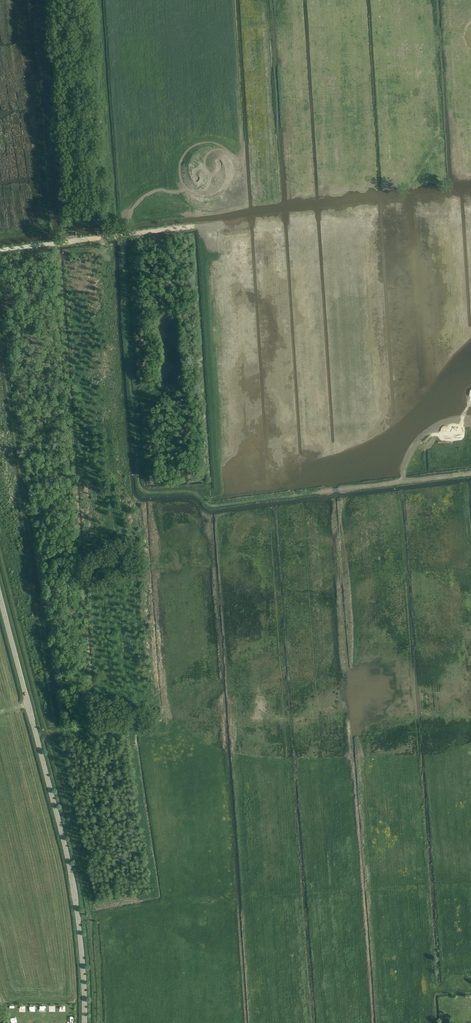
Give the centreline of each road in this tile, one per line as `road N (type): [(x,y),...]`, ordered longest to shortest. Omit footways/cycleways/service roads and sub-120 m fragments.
road 1 (track): [(470,473),(219,505),(191,492),(141,489),(122,236)]
road 2 (unclassified): [(84,1022),(74,883),(0,594)]
road 3 (unclassified): [(0,252),(194,226)]

